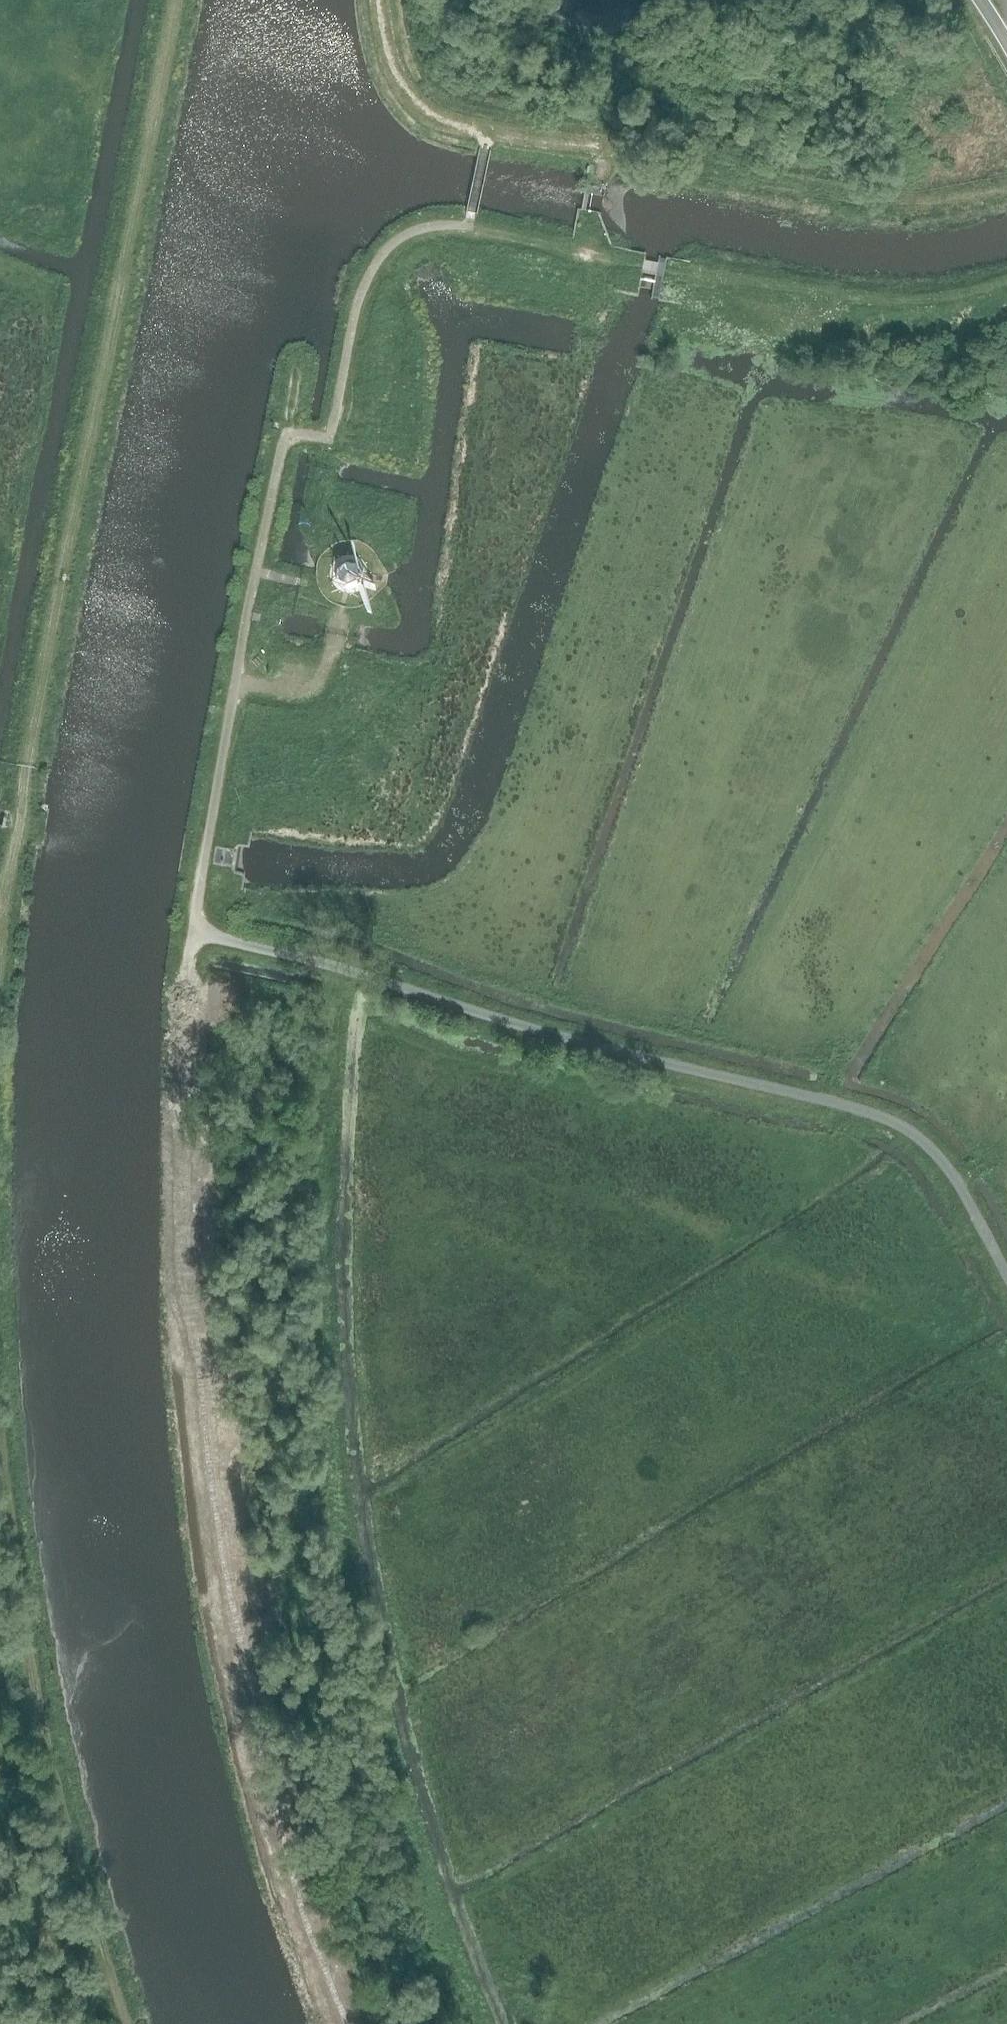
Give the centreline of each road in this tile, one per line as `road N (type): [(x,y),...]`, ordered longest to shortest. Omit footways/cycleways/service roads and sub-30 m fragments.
road 1 (unclassified): [(1006,1275),(926,1143),(883,1116),(198,931),(286,432)]
road 2 (track): [(198,931),(184,1012),(180,1122),(192,1459),(212,1595),(269,1844),(329,2023)]
road 3 (track): [(178,0),(0,916)]
road 4 (track): [(0,1484),(53,1783),(130,2023)]
road 5 (unclassified): [(471,208),(468,224),(415,230),(380,258),(356,310),(329,440),(286,432)]
road 6 (track): [(468,224),(772,289)]

